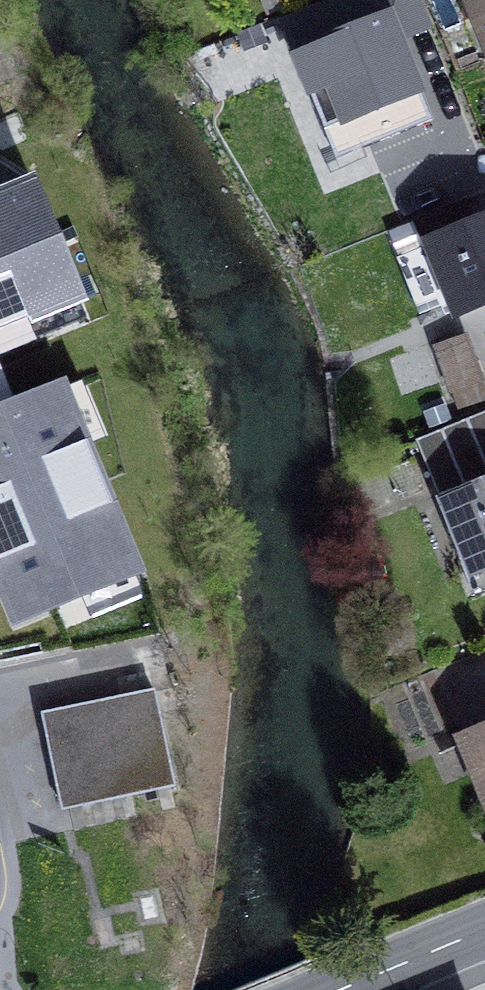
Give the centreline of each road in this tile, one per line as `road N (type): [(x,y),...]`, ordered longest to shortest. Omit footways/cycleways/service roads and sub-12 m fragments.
road 1 (secondary): [(484,931),(342,989)]

